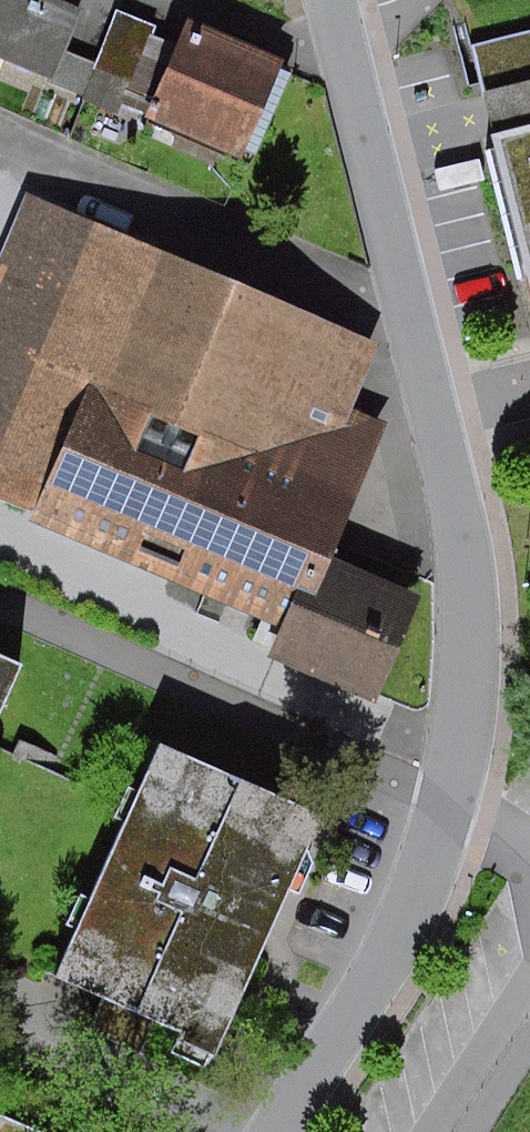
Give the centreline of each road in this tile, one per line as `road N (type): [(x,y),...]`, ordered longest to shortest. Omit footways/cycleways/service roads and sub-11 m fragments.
road 1 (residential): [(286,1131),(373,1000),(451,805),(471,676),(467,571),(446,460),(335,0)]

